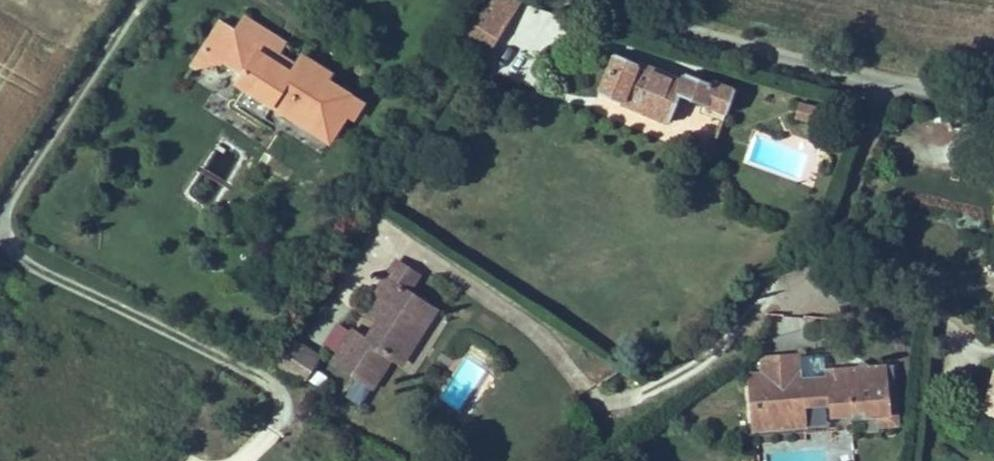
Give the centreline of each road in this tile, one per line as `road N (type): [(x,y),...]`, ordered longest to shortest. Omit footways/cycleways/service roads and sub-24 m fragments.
road 1 (unclassified): [(597,0),(883,82),(993,99)]

